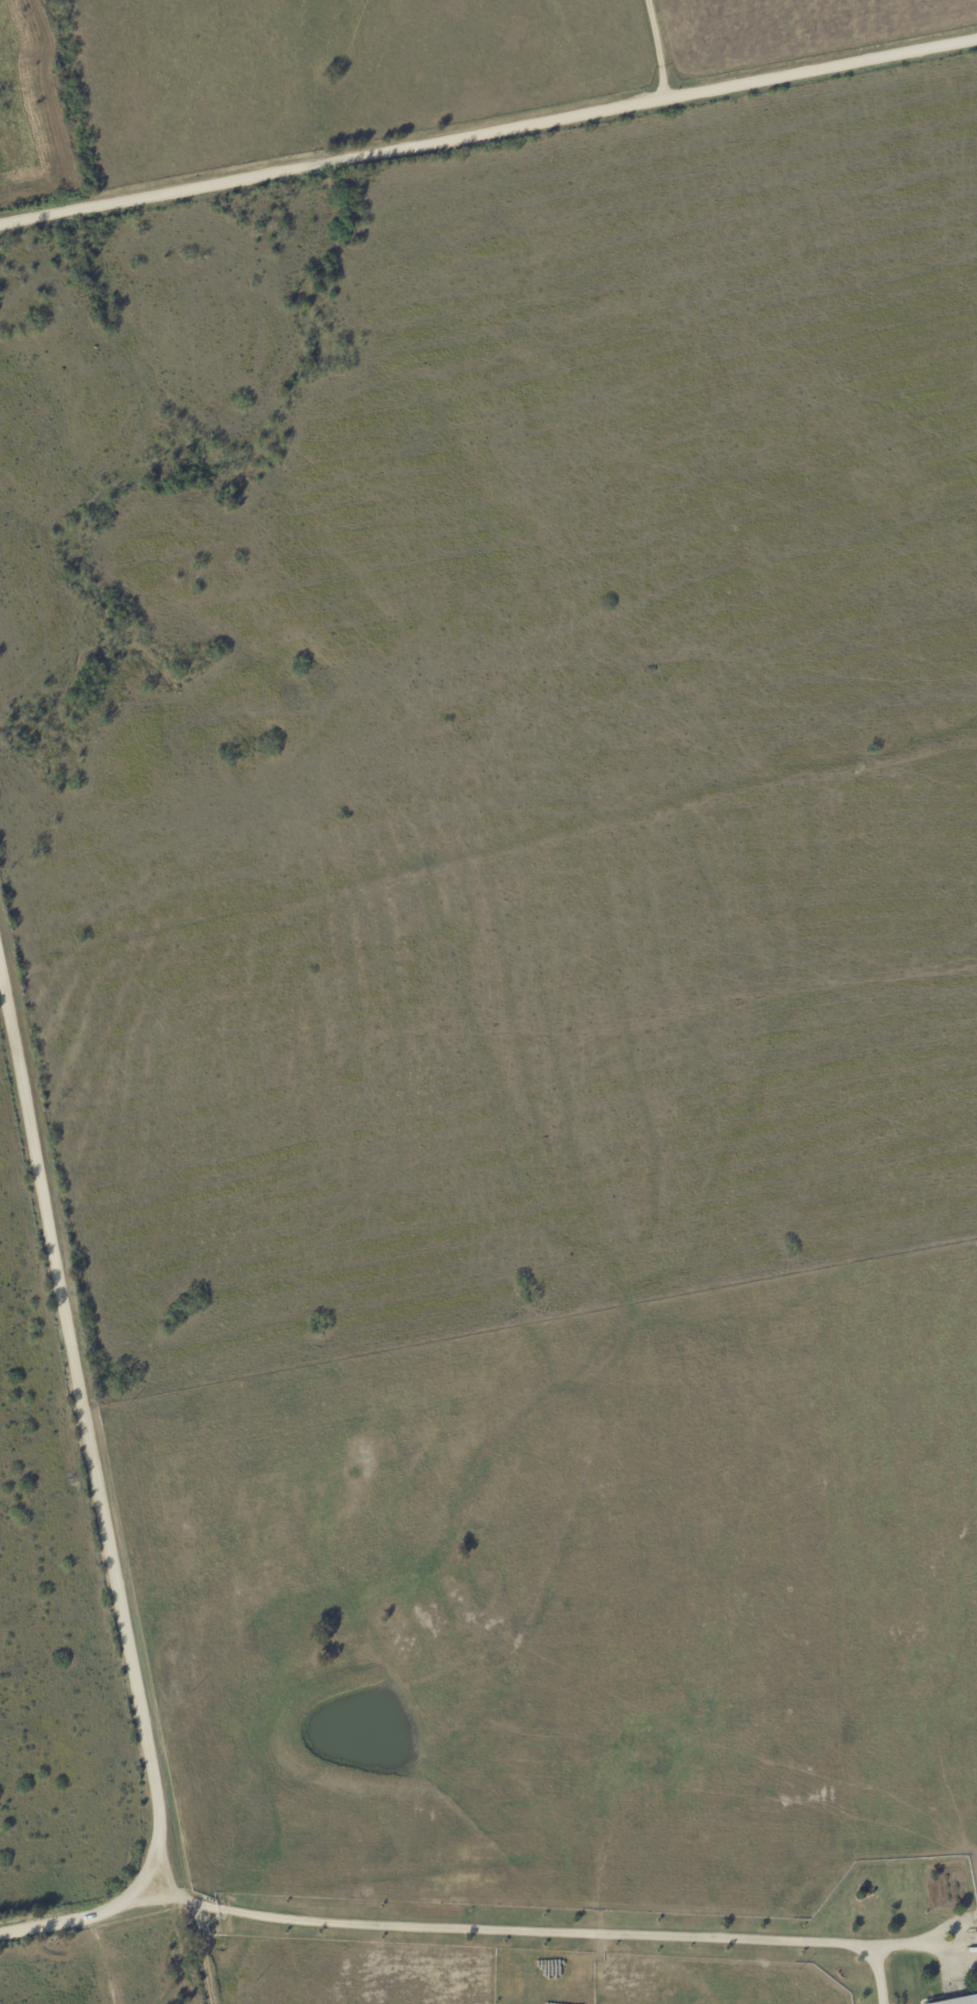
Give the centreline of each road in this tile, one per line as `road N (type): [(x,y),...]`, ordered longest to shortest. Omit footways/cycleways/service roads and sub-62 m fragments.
road 1 (residential): [(0,1936),(90,1919),(122,1902),(154,1857),(159,1820),(0,979)]
road 2 (residential): [(0,226),(976,41)]
road 3 (residential): [(215,2003),(195,1905),(166,1874),(158,1833)]

